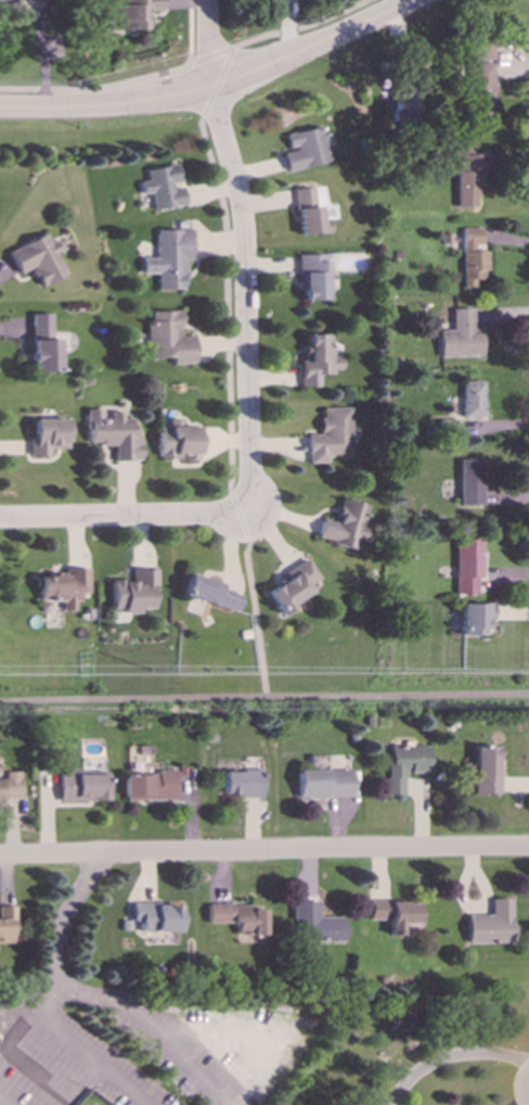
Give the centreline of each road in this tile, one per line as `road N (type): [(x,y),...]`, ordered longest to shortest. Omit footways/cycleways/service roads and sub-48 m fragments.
road 1 (residential): [(0,857),(528,846)]
road 2 (residential): [(207,0),(207,87),(244,217),(250,496)]
road 3 (tertiary): [(408,0),(201,89),(113,106),(0,108)]
road 4 (residential): [(250,496),(243,515),(0,511)]

